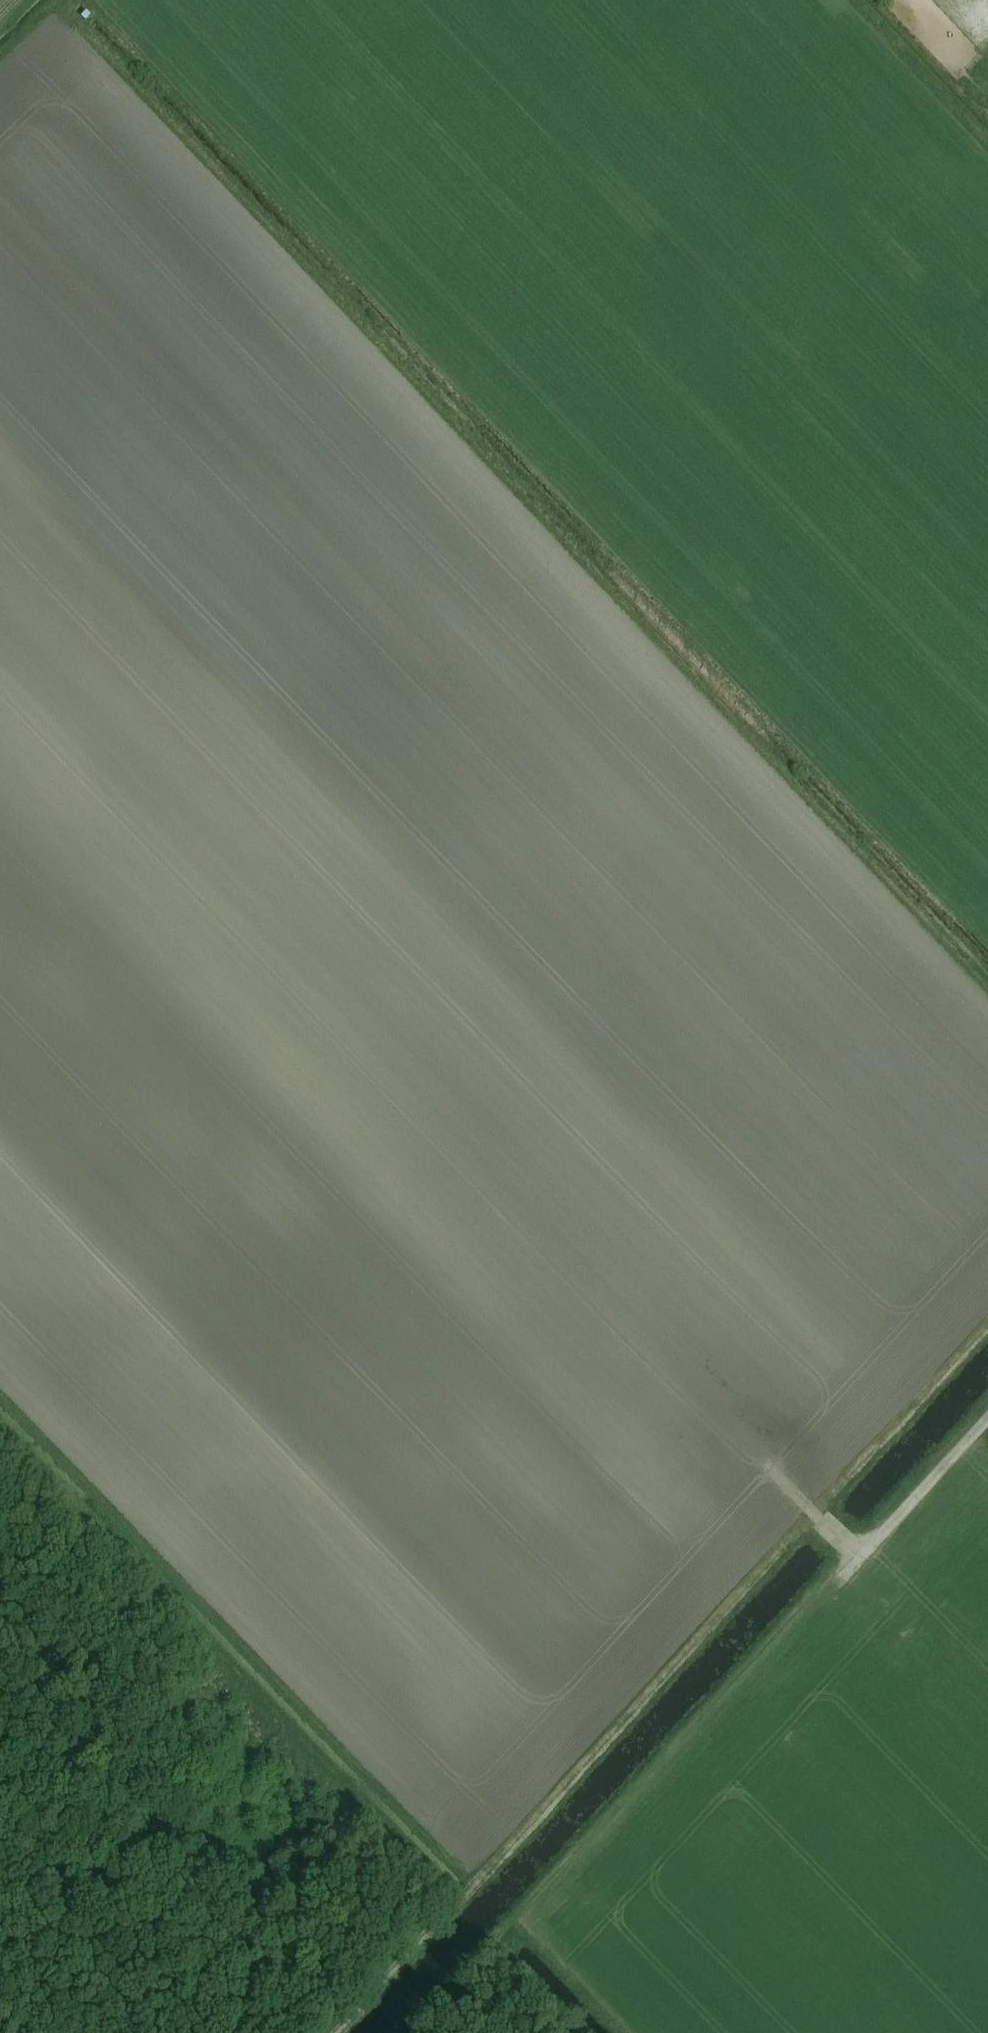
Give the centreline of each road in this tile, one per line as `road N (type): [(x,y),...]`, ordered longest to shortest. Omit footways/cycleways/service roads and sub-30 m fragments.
road 1 (track): [(431,2032),(854,1558)]
road 2 (unclassified): [(854,1558),(987,1415)]

